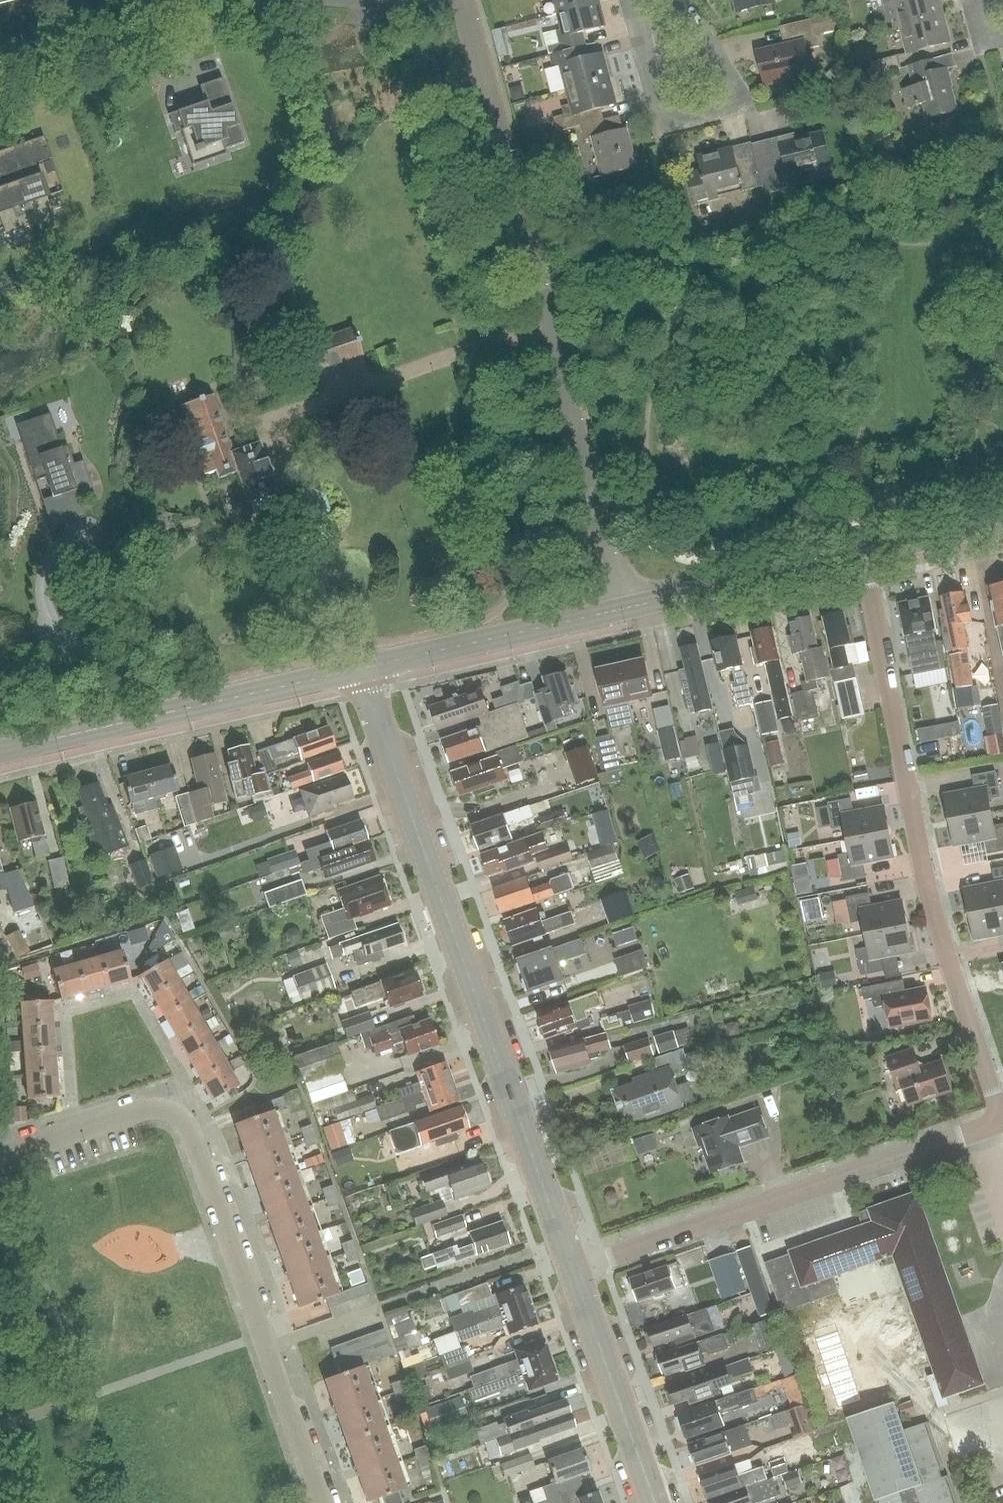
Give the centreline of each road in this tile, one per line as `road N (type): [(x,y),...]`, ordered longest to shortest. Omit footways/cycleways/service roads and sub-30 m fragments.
road 1 (residential): [(572,1271),(361,669)]
road 2 (unclassified): [(463,0),(622,610)]
road 3 (residential): [(321,1502),(183,1119),(159,1106),(0,1152)]
road 4 (unclassified): [(1002,1122),(923,876),(863,556)]
road 5 (residential): [(572,1271),(1002,1122)]
road 6 (tertiary): [(0,753),(361,669)]
road 7 (residential): [(629,0),(656,105),(675,123),(736,101),(683,0)]
road 8 (tertiary): [(361,669),(622,610)]
road 9 (tertiary): [(622,610),(863,556)]
road 10 (residential): [(655,1502),(572,1271)]
road 11 (tertiary): [(863,556),(1002,525)]

